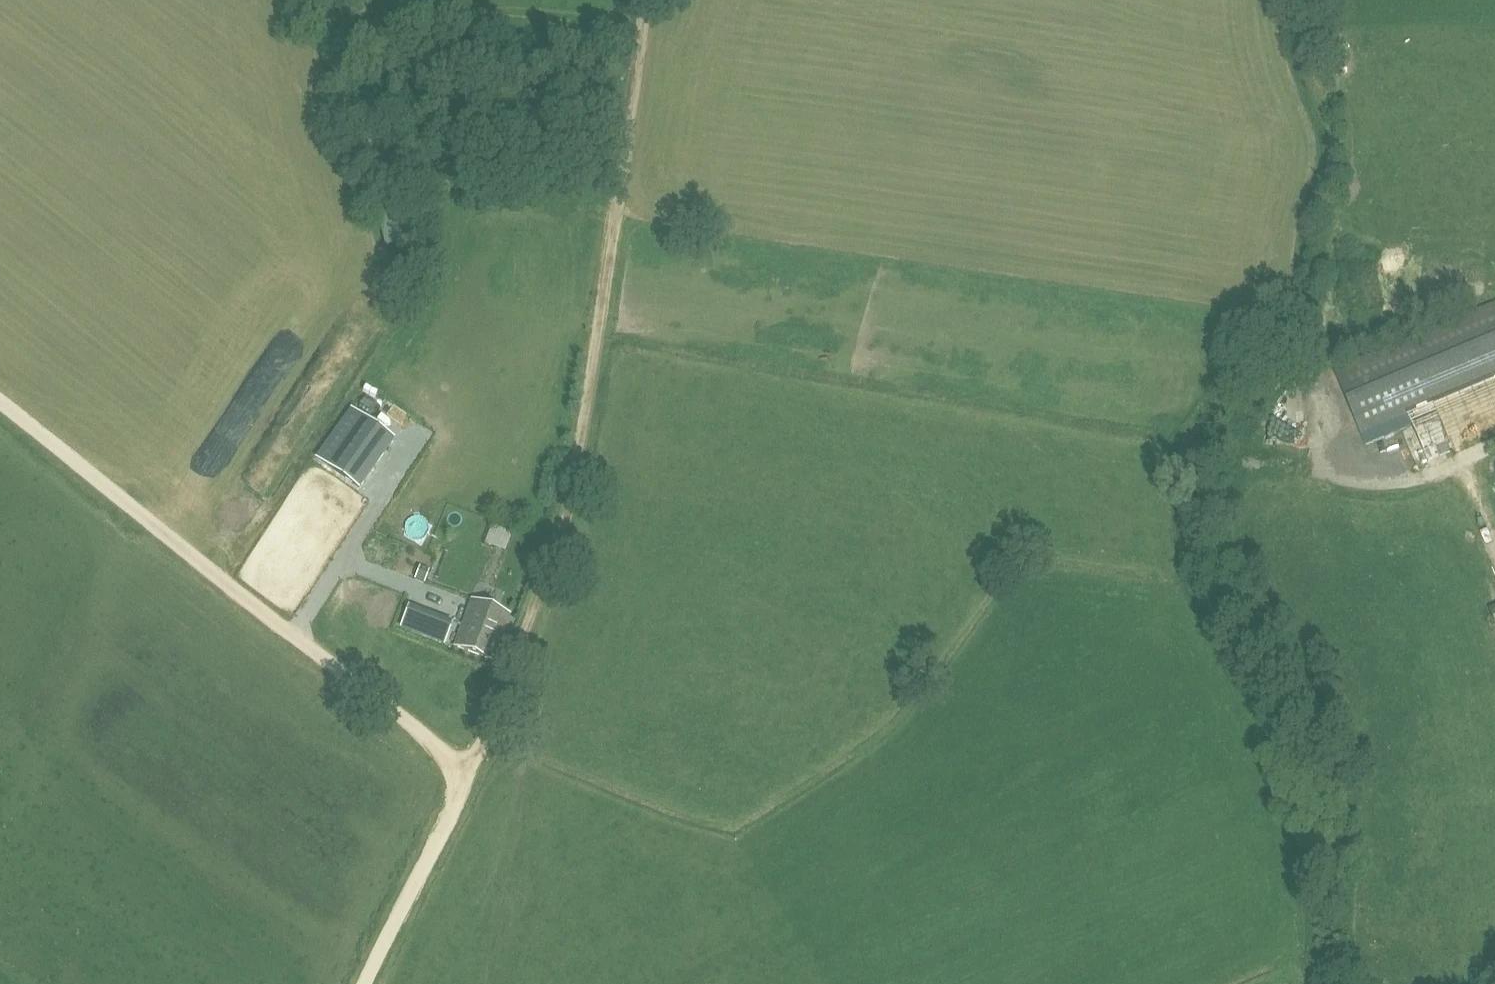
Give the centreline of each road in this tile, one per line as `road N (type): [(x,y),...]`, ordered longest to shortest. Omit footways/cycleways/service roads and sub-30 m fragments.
road 1 (track): [(470,777),(535,632),(583,479),(649,0)]
road 2 (track): [(0,404),(470,777)]
road 3 (track): [(470,777),(368,983)]

